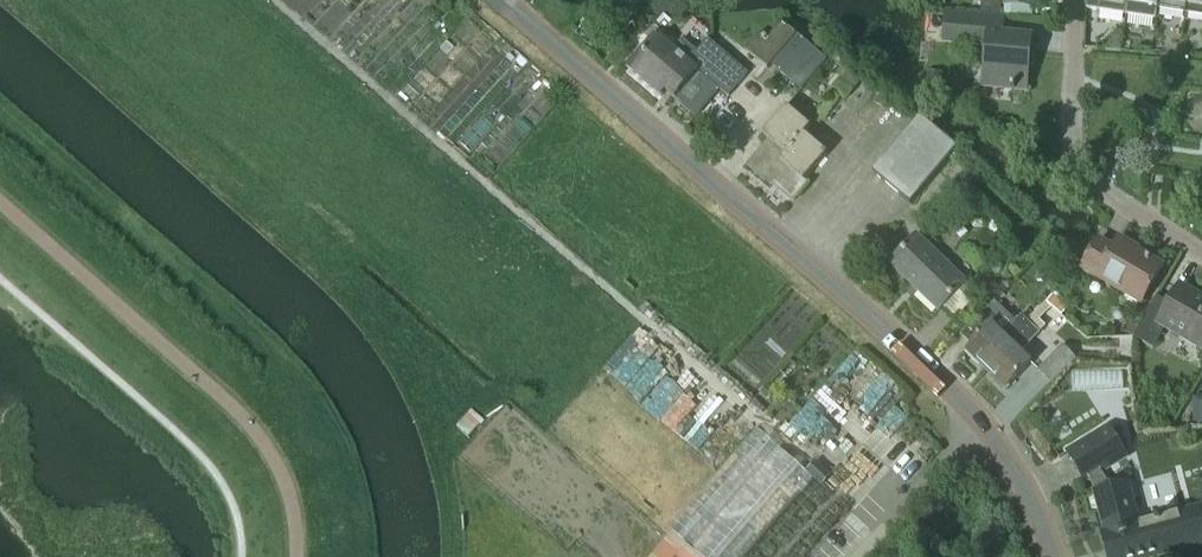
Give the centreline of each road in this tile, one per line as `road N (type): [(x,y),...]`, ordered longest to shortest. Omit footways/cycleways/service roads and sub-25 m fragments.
road 1 (tertiary): [(1057,556),(1003,441),(500,0)]
road 2 (residential): [(1201,252),(1079,174),(1070,142),(1078,0)]

